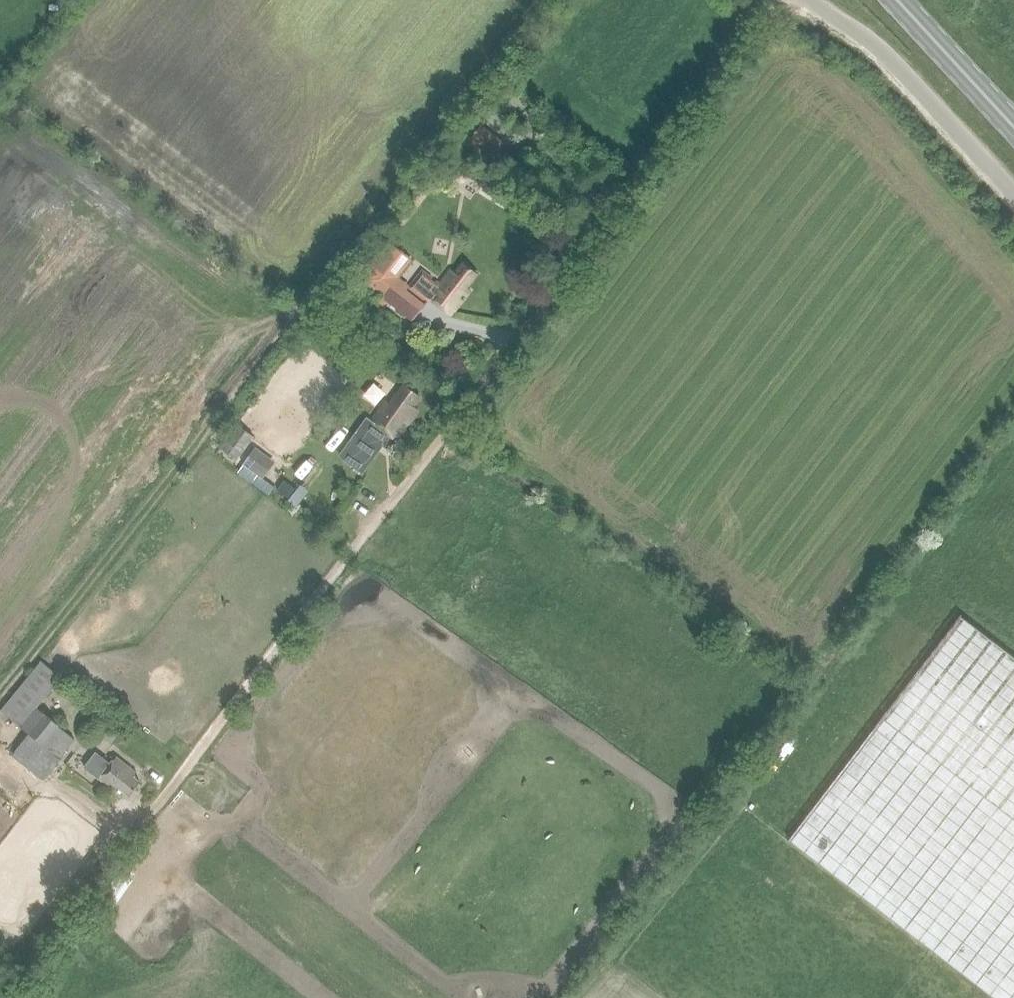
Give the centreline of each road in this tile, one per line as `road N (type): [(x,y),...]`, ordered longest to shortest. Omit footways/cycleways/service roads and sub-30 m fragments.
road 1 (unclassified): [(17,997),(408,471),(778,0)]
road 2 (unclassified): [(1013,196),(870,40),(808,0)]
road 3 (primary): [(1013,129),(896,0)]

